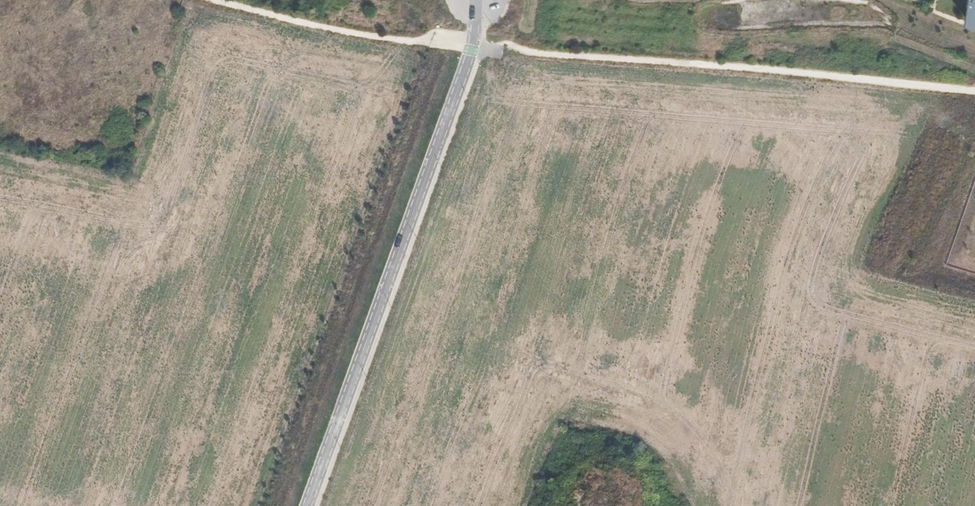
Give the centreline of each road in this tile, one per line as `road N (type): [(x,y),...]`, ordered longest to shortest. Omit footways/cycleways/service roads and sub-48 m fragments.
road 1 (residential): [(476,0),(470,56),(307,505)]

